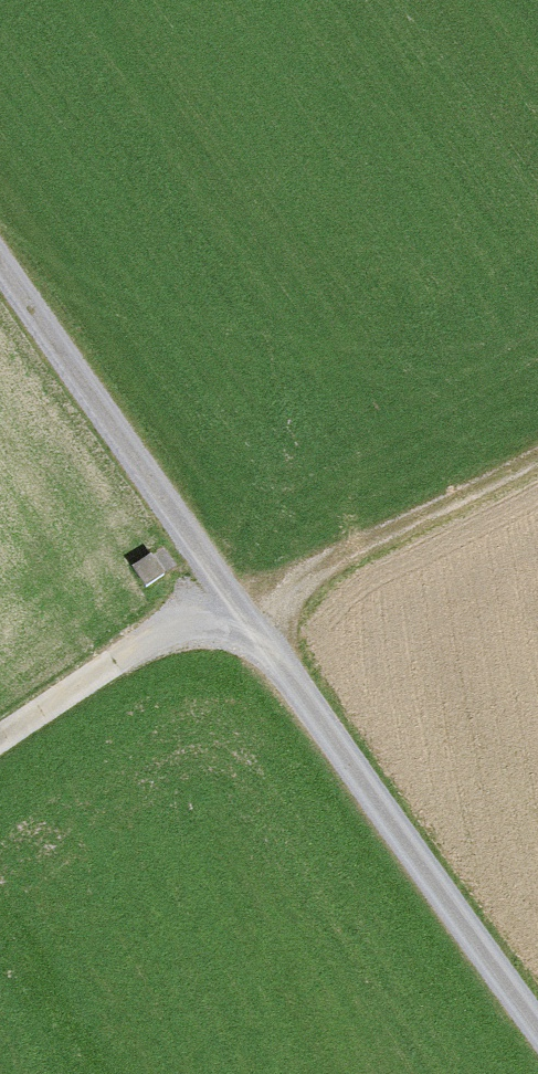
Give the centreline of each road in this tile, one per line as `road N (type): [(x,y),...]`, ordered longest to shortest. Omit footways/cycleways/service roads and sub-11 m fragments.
road 1 (track): [(237,605),(537,1028)]
road 2 (track): [(237,605),(0,259)]
road 3 (track): [(537,453),(237,605)]
road 4 (track): [(0,739),(166,632),(237,605)]

